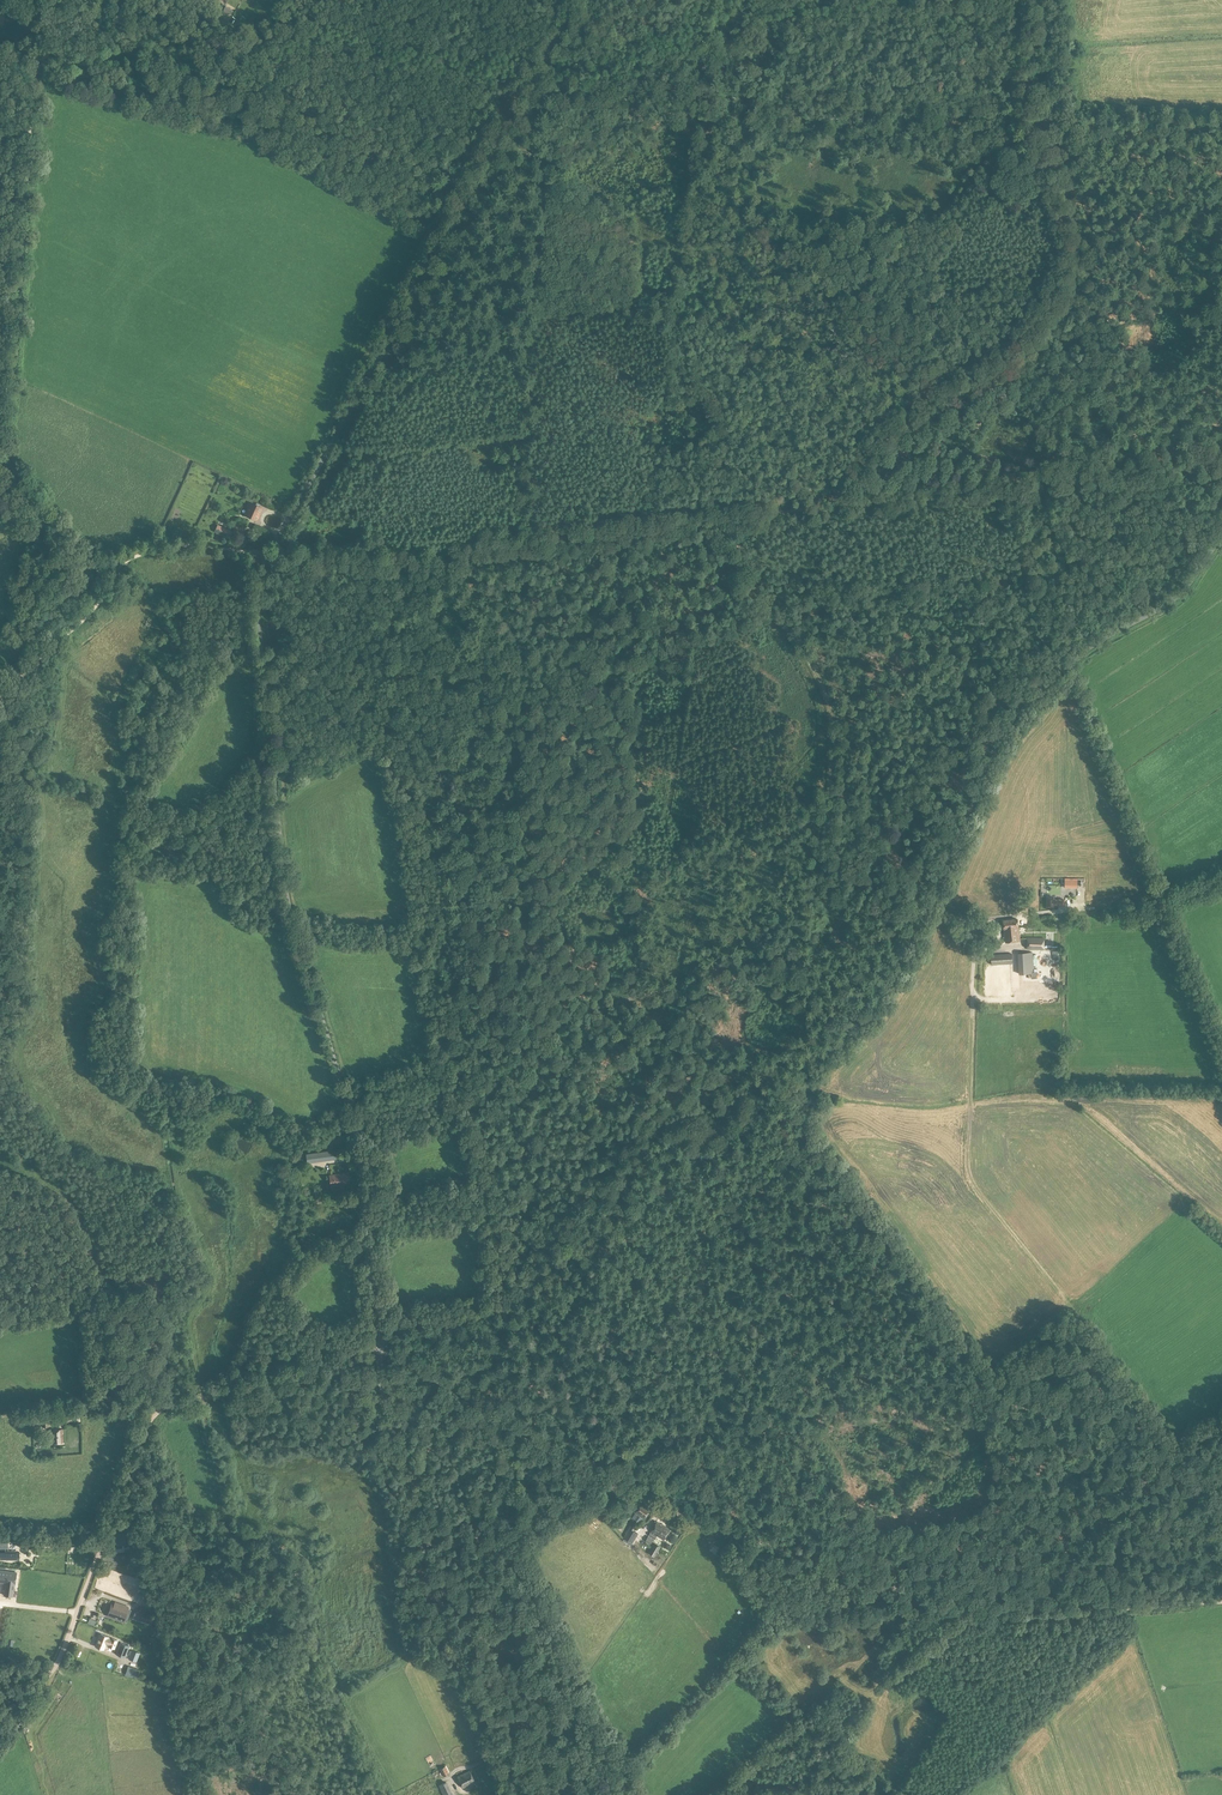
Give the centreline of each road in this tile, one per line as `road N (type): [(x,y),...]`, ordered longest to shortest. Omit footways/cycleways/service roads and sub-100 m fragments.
road 1 (tertiary): [(380,1346),(362,1158),(283,872),(259,583),(578,0)]
road 2 (unclassified): [(380,1346),(494,1309),(793,1085),(868,1010),(898,965),(991,750),(1024,702),(1109,635),(1173,601),(1221,534)]
road 3 (track): [(1221,879),(1170,898),(975,920),(838,906),(820,888),(829,703),(710,521)]
road 4 (track): [(494,1309),(498,1269),(534,1179),(540,1122),(526,1004),(496,948),(477,868),(487,787),(524,704),(504,582),(509,545)]
road 5 (track): [(114,577),(86,563),(2,459),(34,81),(43,79),(48,58),(45,0)]
road 6 (track): [(380,1346),(610,1485),(938,1605)]
road 7 (track): [(843,504),(887,430),(992,367),(1023,340),(1056,290),(1059,220),(1031,111),(1027,0)]
road 8 (track): [(271,553),(412,558),(843,504)]
road 9 (track): [(0,1691),(40,1682),(60,1660),(152,1414),(380,1346)]
road 10 (tertiary): [(524,1794),(430,1577),(388,1416),(380,1346)]
road 11 (track): [(43,79),(268,145),(443,246)]
road 12 (track): [(975,920),(968,1173),(1069,1305)]
road 13 (track): [(1221,456),(843,504)]
road 14 (track): [(525,1029),(674,987),(756,940),(796,903),(824,896)]
road 15 (track): [(1221,1600),(981,1613),(938,1605)]
road 16 (track): [(928,1602),(810,1712),(794,1715)]
road 17 (track): [(1110,1606),(1123,1566),(1221,1474)]
road 18 (track): [(1221,156),(1046,155)]
road 19 (track): [(170,1404),(0,1416)]
road 20 (track): [(0,699),(103,600),(114,577)]
road 21 (track): [(271,553),(168,547),(126,560),(114,577)]
road 22 (track): [(271,0),(256,23),(224,30),(160,0)]

